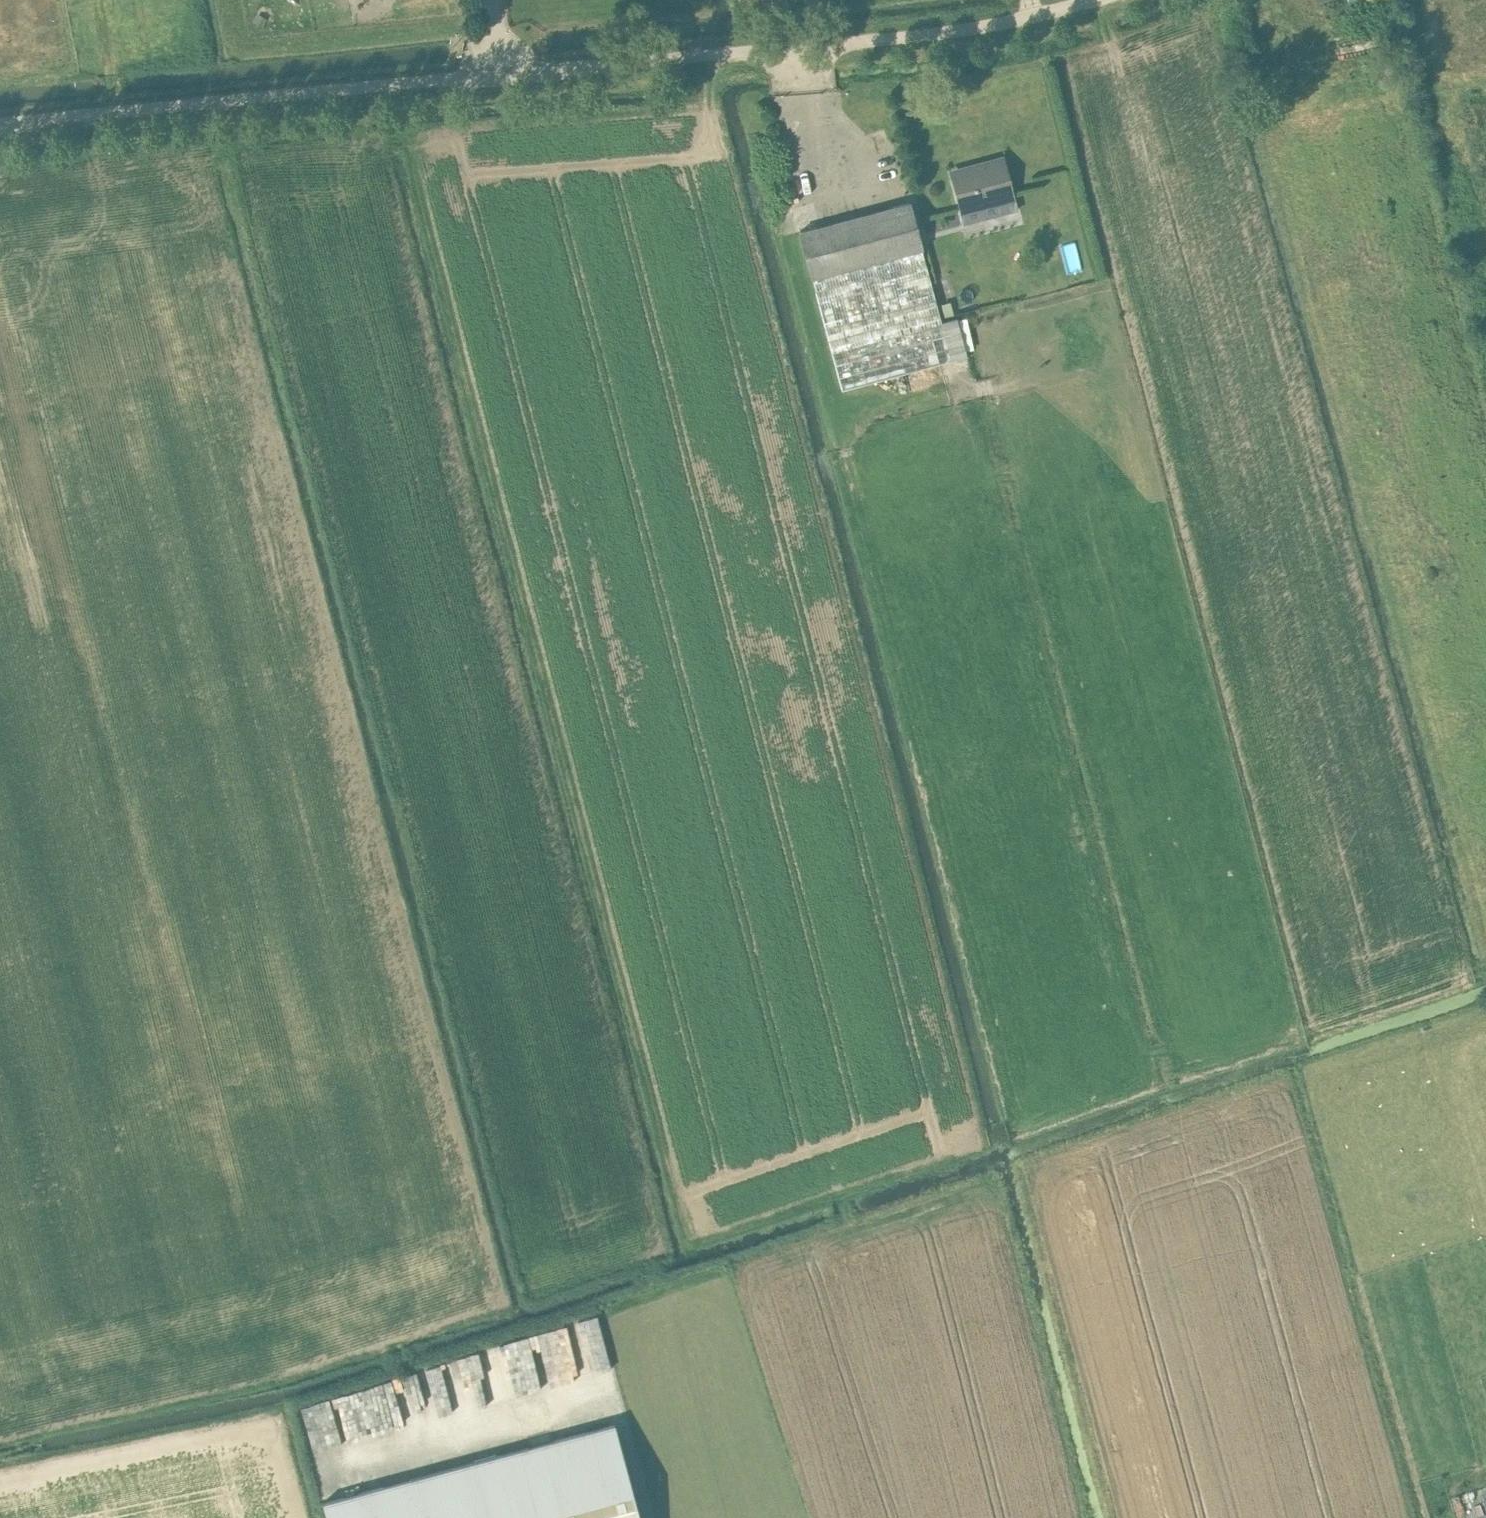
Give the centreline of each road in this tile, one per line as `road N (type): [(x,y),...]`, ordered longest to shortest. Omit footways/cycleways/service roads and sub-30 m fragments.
road 1 (unclassified): [(0,122),(962,30),(1087,0)]

